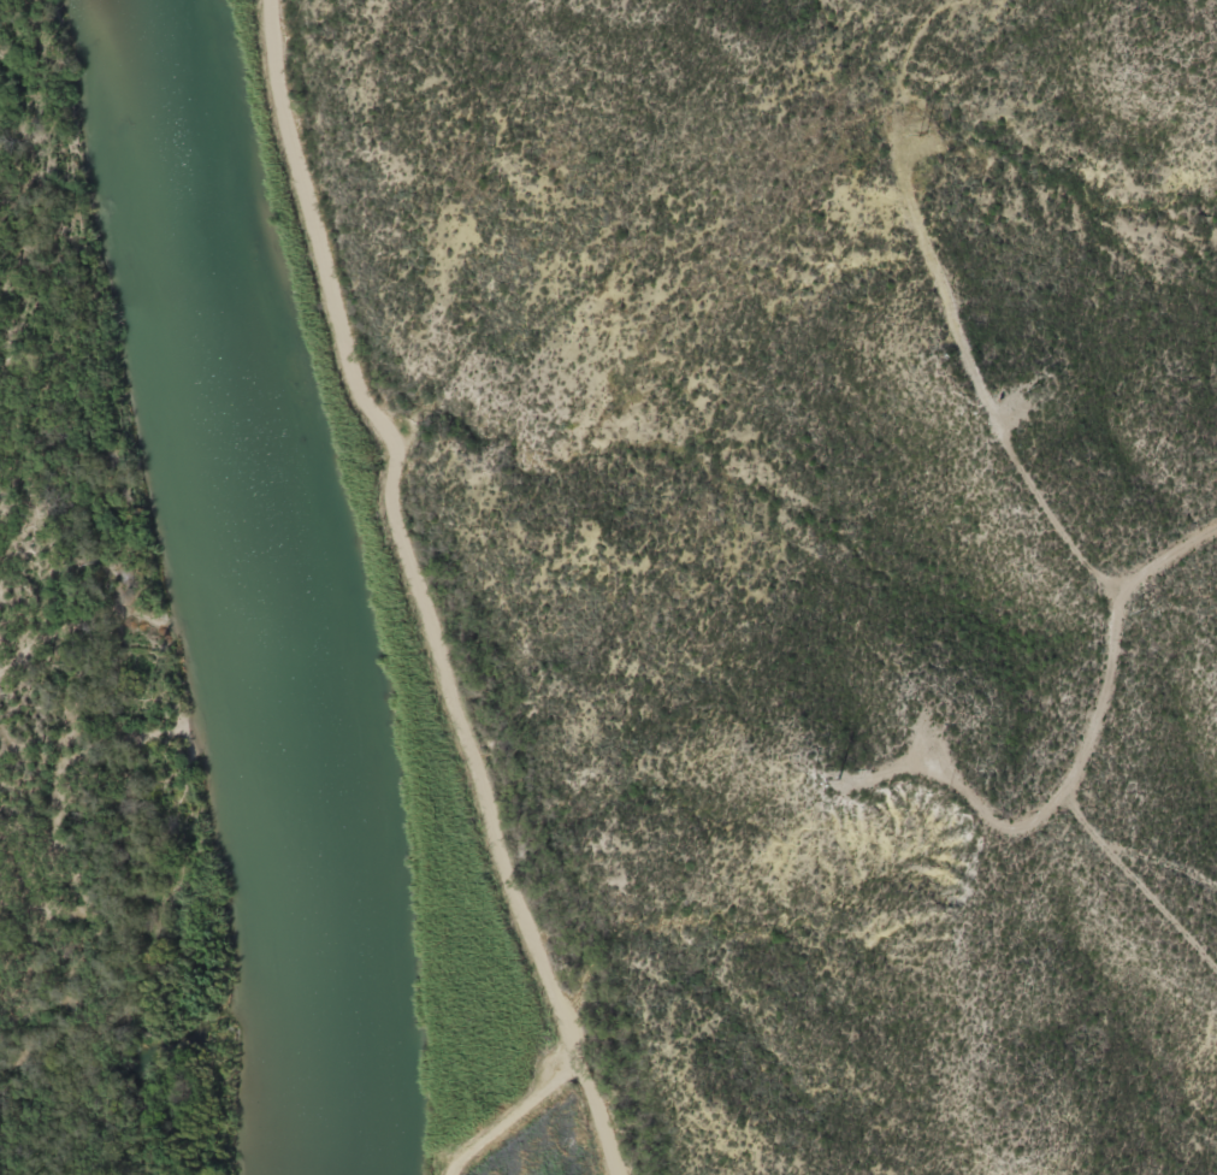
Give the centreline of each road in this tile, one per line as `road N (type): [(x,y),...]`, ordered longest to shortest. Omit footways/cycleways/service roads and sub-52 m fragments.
road 1 (track): [(270,0),(279,81),(325,278),(368,403),(397,447),(391,486),(398,535),(433,622),(501,860),(542,967),(575,1026),(536,1091),(457,1157),(453,1174)]
road 2 (track): [(1216,531),(1123,585),(1117,661),(1095,739),(1053,811),(1024,825),(956,775)]

